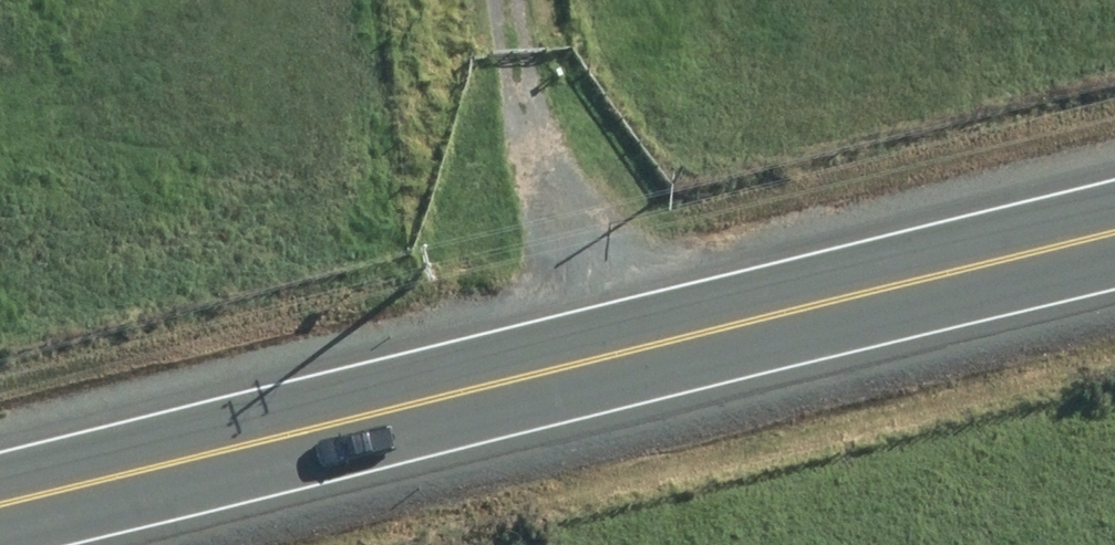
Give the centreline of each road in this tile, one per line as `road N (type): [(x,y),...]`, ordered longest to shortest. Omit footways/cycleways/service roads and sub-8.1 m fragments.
road 1 (secondary): [(0,501),(1114,234)]
road 2 (track): [(605,353),(520,0)]

